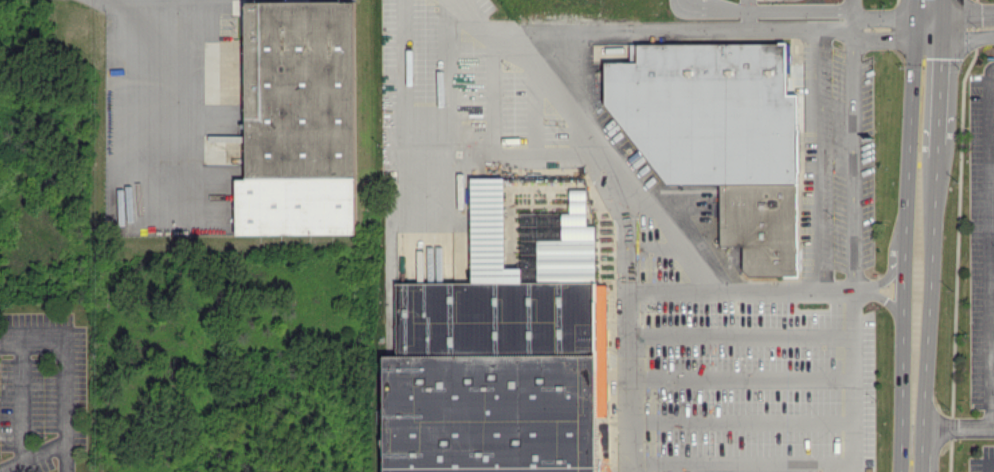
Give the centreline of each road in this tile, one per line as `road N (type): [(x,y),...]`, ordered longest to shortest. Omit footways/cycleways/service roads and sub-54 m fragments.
road 1 (primary): [(933,27),(910,55),(897,471)]
road 2 (primary): [(923,426),(928,292)]

